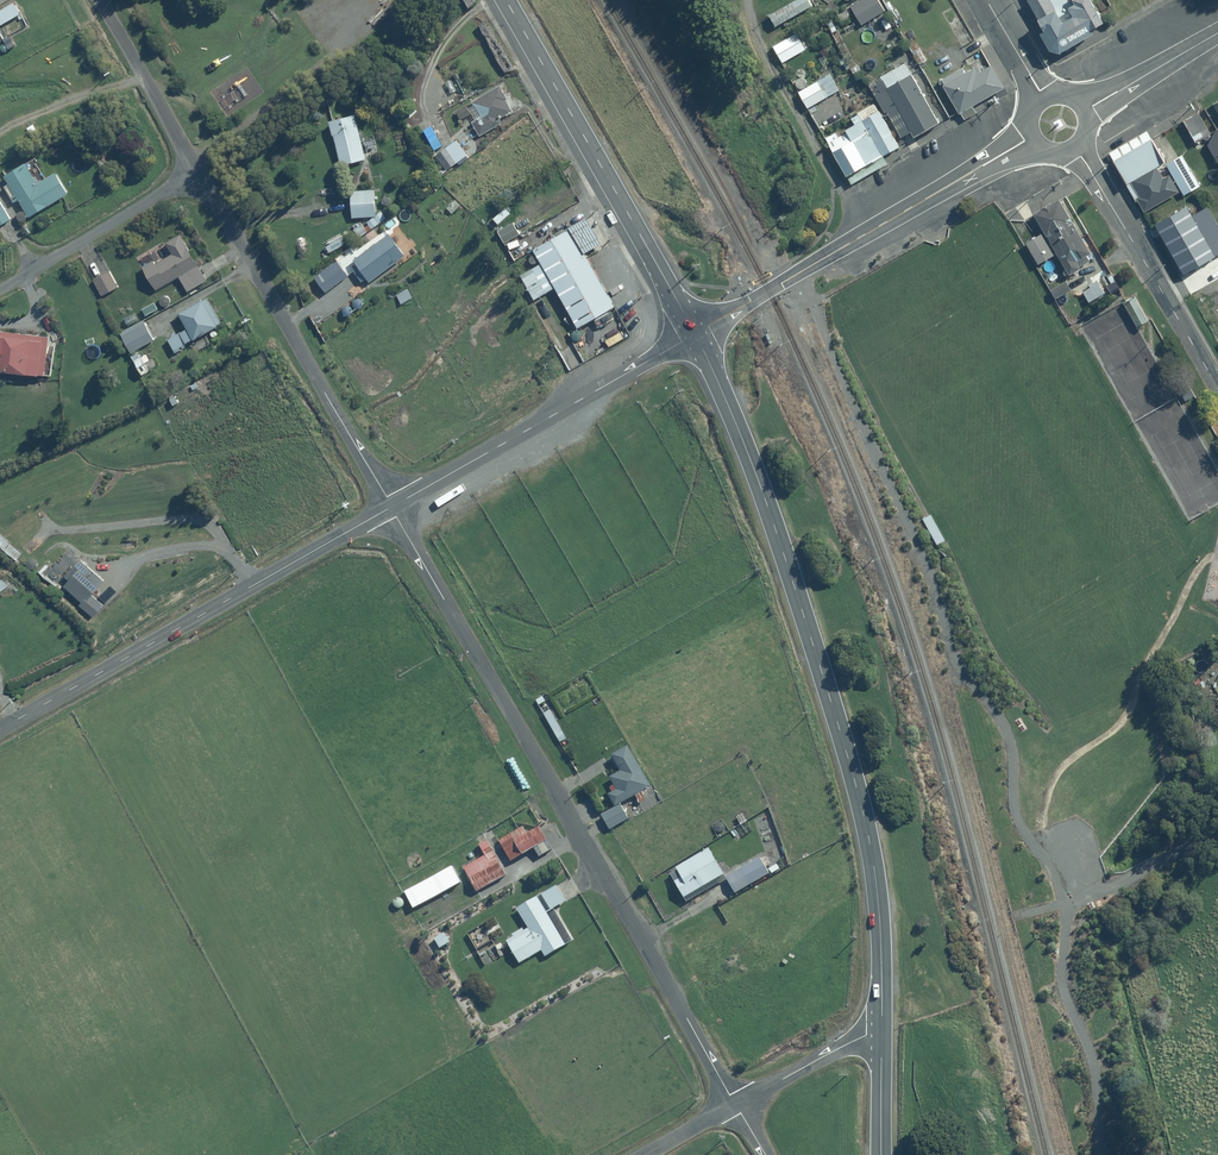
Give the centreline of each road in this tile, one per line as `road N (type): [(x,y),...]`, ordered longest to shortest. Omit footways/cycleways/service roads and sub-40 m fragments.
road 1 (secondary): [(883,1029),(879,893),(856,785),(762,487),(696,334)]
road 2 (residential): [(736,1104),(392,507)]
road 3 (unclassified): [(0,727),(392,507)]
road 4 (residential): [(1033,136),(696,334)]
road 5 (residential): [(197,173),(392,507)]
road 6 (secondary): [(696,334),(507,0)]
road 7 (unclassified): [(392,507),(696,334)]
road 8 (residential): [(1077,148),(1217,390)]
road 9 (residential): [(0,289),(197,173)]
road 10 (residential): [(98,0),(197,173)]
road 11 (unclassified): [(883,1029),(736,1104)]
road 12 (residential): [(1217,34),(1086,111)]
road 13 (secondary): [(881,1154),(883,1029)]

